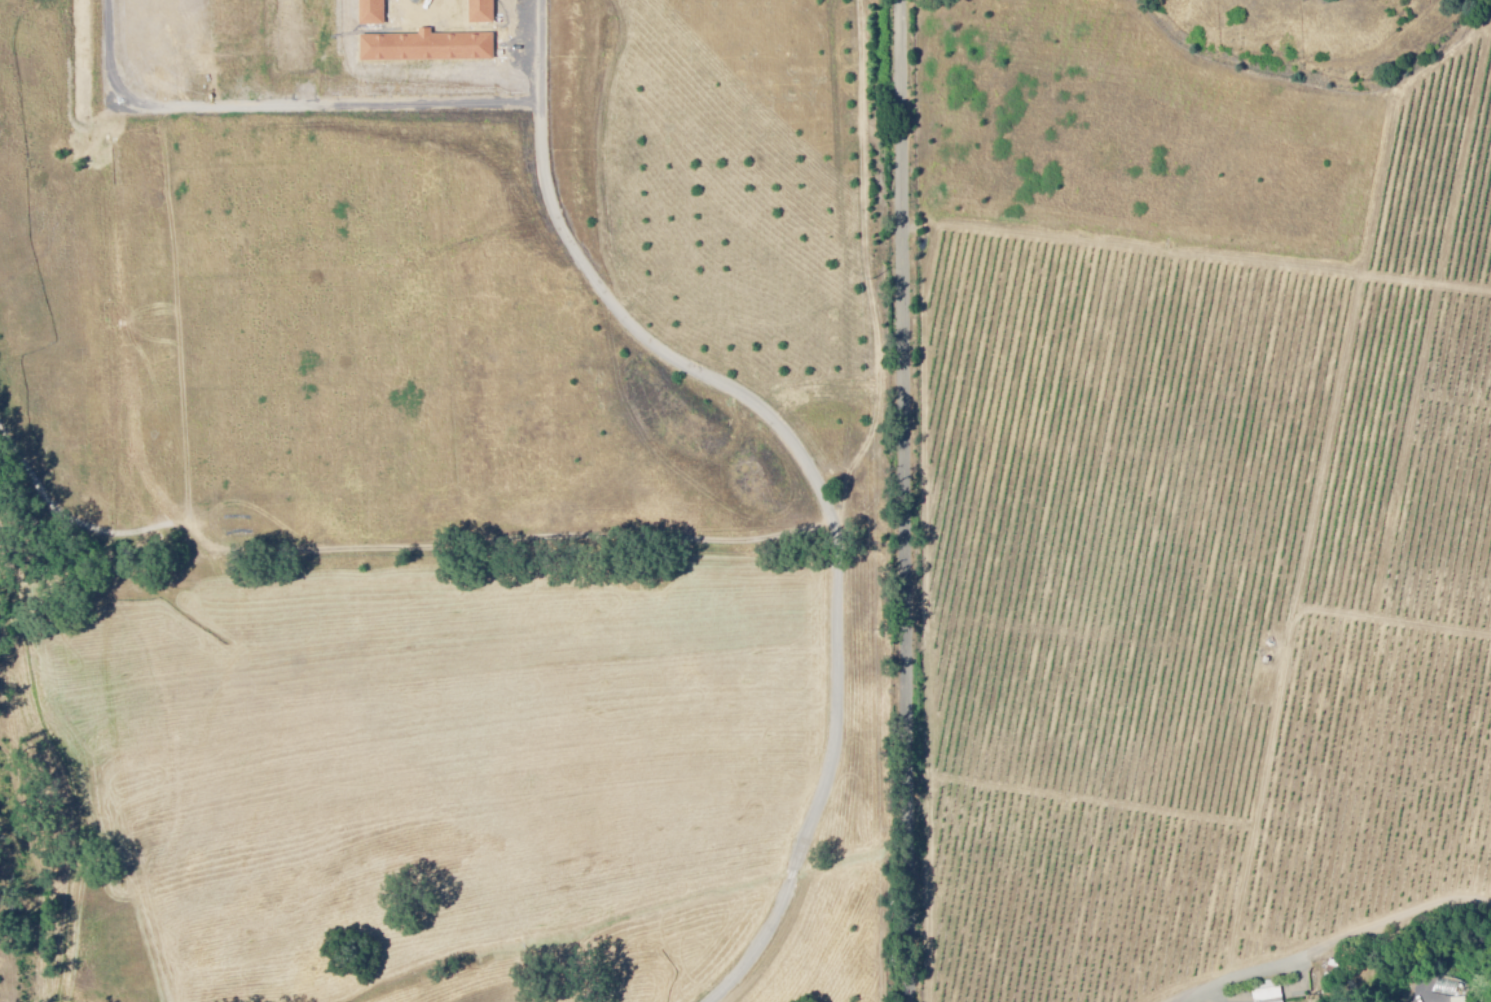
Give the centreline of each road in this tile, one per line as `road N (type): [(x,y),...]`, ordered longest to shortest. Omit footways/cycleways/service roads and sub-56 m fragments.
road 1 (residential): [(912,1001),(900,0)]
road 2 (track): [(1205,1001),(1371,929),(1434,909),(1490,905)]

